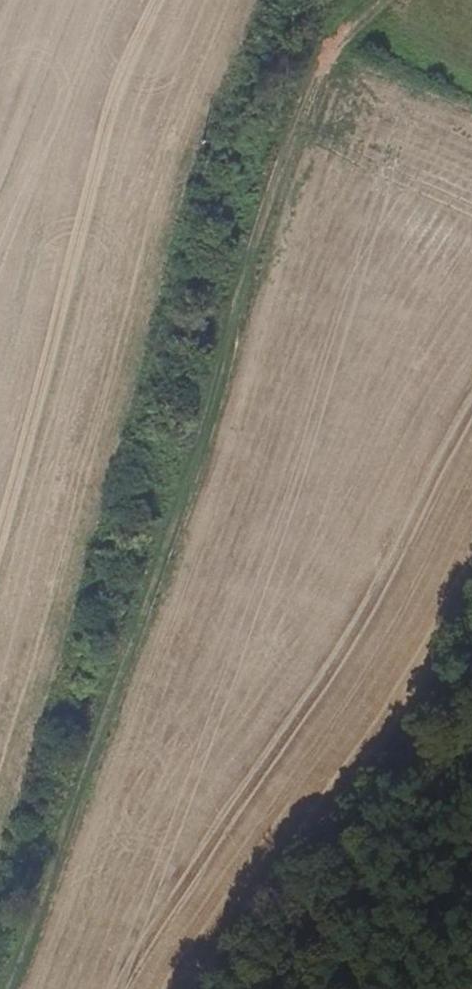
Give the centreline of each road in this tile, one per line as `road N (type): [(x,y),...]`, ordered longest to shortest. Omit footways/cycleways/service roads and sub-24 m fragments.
road 1 (track): [(14,988),(179,531),(252,248),(348,11),(361,0)]

